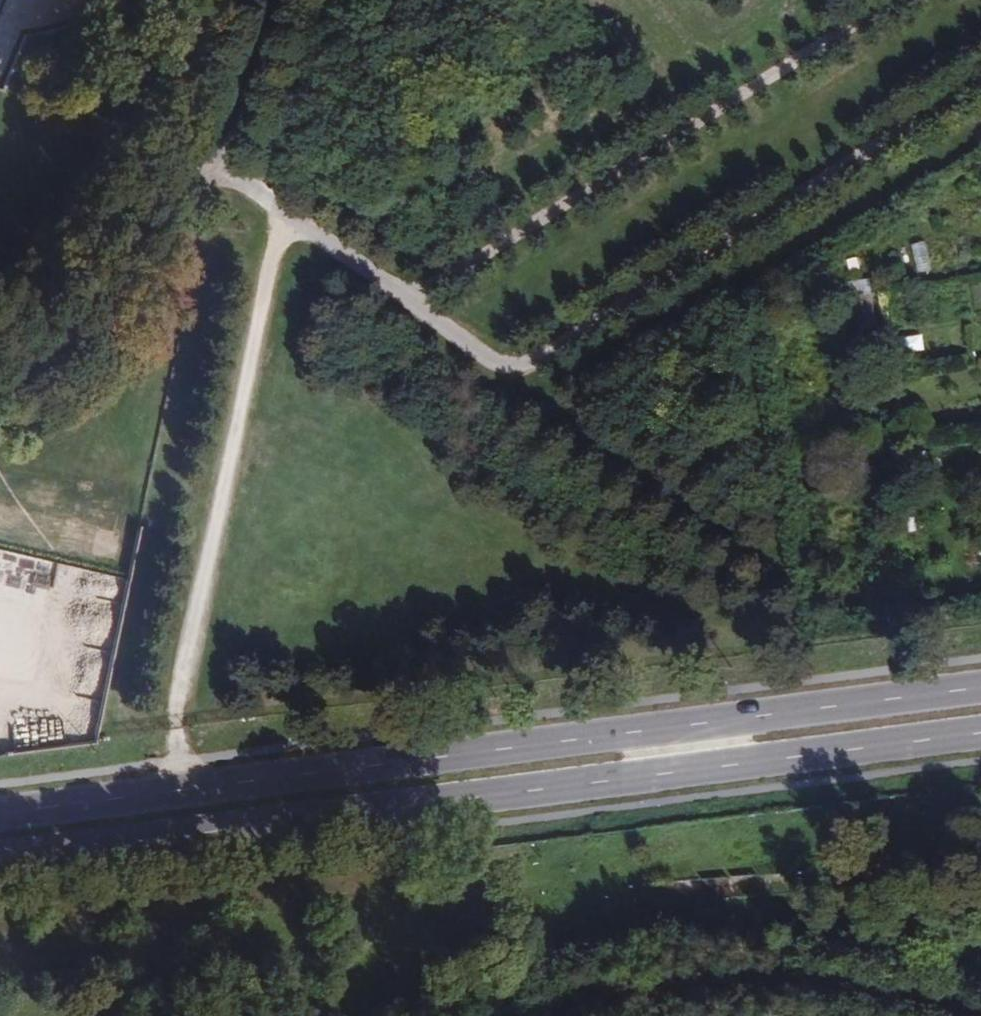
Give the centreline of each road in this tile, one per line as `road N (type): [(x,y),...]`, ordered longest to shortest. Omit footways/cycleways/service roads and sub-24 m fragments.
road 1 (primary): [(980,690),(0,816)]
road 2 (primary): [(0,860),(980,737)]
road 3 (track): [(401,295),(501,374),(980,76)]
road 4 (track): [(276,203),(175,731),(178,793)]
road 5 (track): [(878,0),(401,295)]
road 6 (track): [(0,336),(66,302),(112,261),(151,209),(176,152),(224,160)]
road 7 (track): [(224,160),(401,295)]
road 8 (track): [(224,160),(290,0)]

